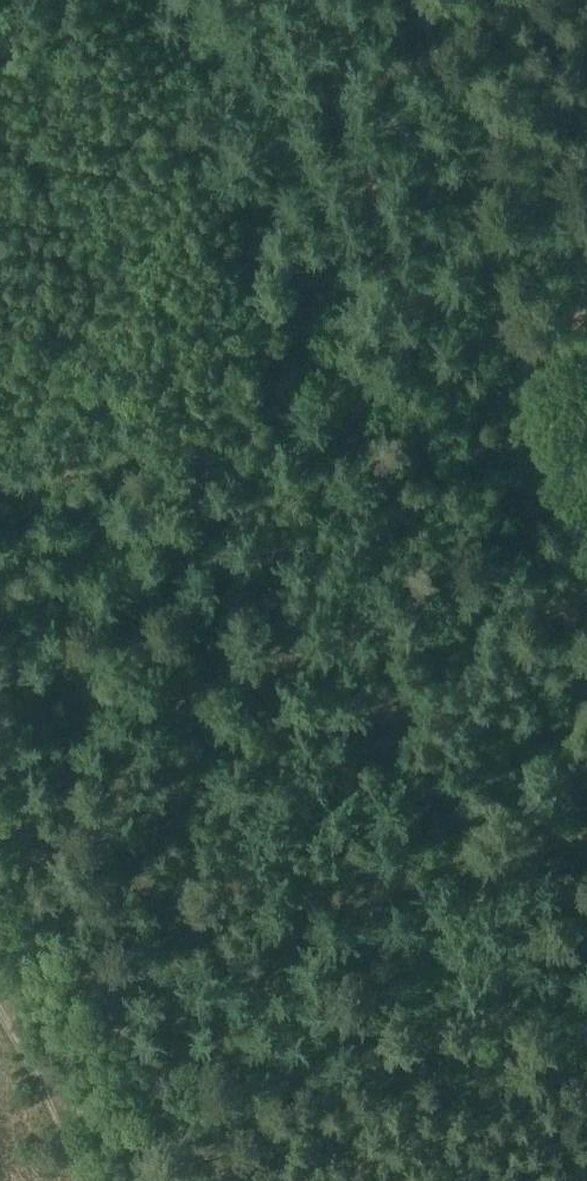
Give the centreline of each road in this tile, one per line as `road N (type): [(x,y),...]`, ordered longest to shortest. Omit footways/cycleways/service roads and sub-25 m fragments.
road 1 (track): [(586,310),(0,486)]
road 2 (track): [(29,1034),(586,975)]

